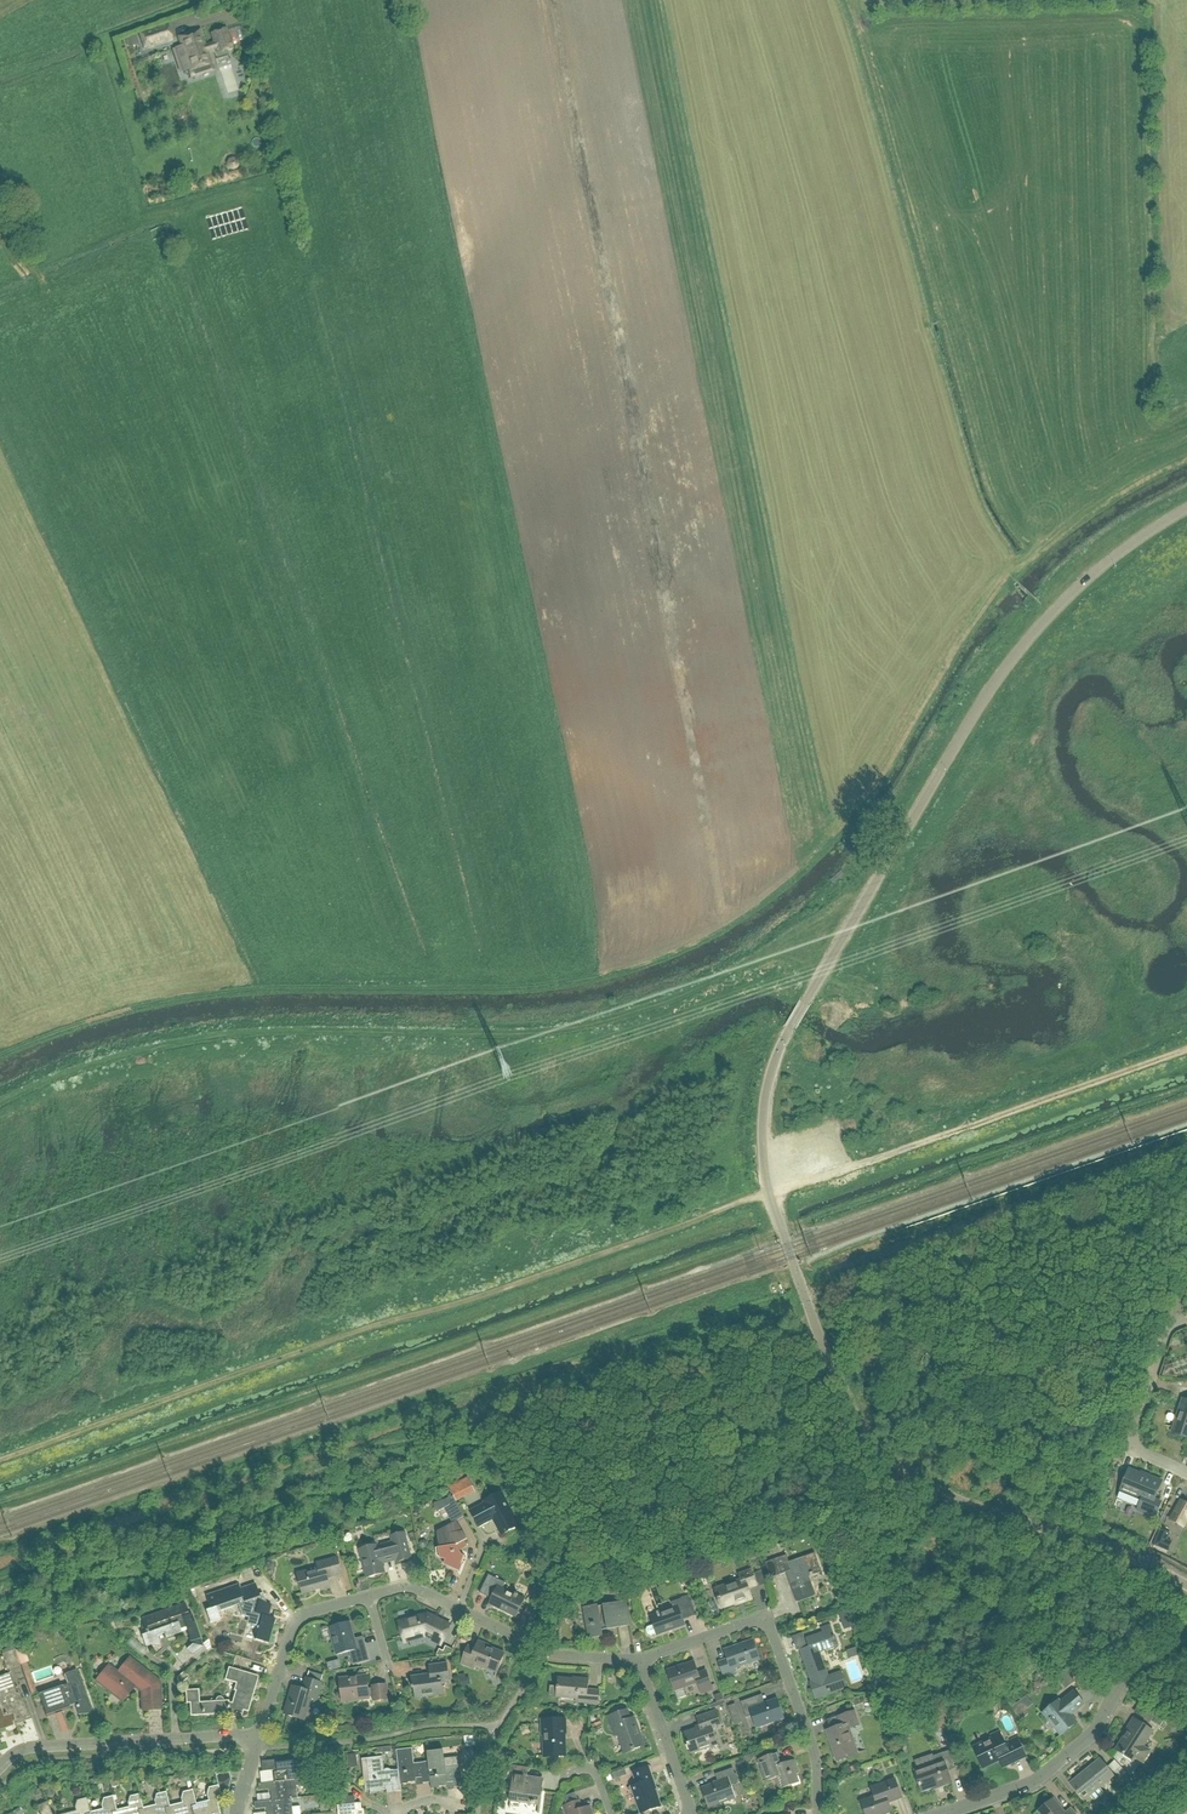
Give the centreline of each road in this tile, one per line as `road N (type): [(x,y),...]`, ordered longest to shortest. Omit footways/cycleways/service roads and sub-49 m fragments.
road 1 (unclassified): [(1186,1586),(1125,1556),(961,1501),(878,1443),(831,1370),(769,1194),(763,1142),(785,1037),(998,679),(1091,577),(1186,509)]
road 2 (track): [(1186,1050),(0,1460)]
road 3 (track): [(855,918),(693,991),(591,1024),(541,1033),(337,1032),(209,1042),(69,1078),(0,1105)]
road 4 (residential): [(639,1661),(750,1621),(774,1632),(818,1761),(821,1813)]
road 5 (residential): [(1186,1635),(1129,1673),(1095,1732),(1043,1777),(947,1813)]
road 6 (residential): [(371,1596),(408,1585),(545,1651),(639,1661)]
road 7 (residential): [(0,1768),(31,1747),(260,1735)]
road 8 (residential): [(1186,1473),(1129,1448),(1168,1327),(1186,1320)]
road 9 (residential): [(260,1735),(296,1624),(371,1596)]
road 10 (residential): [(692,1813),(639,1661)]

